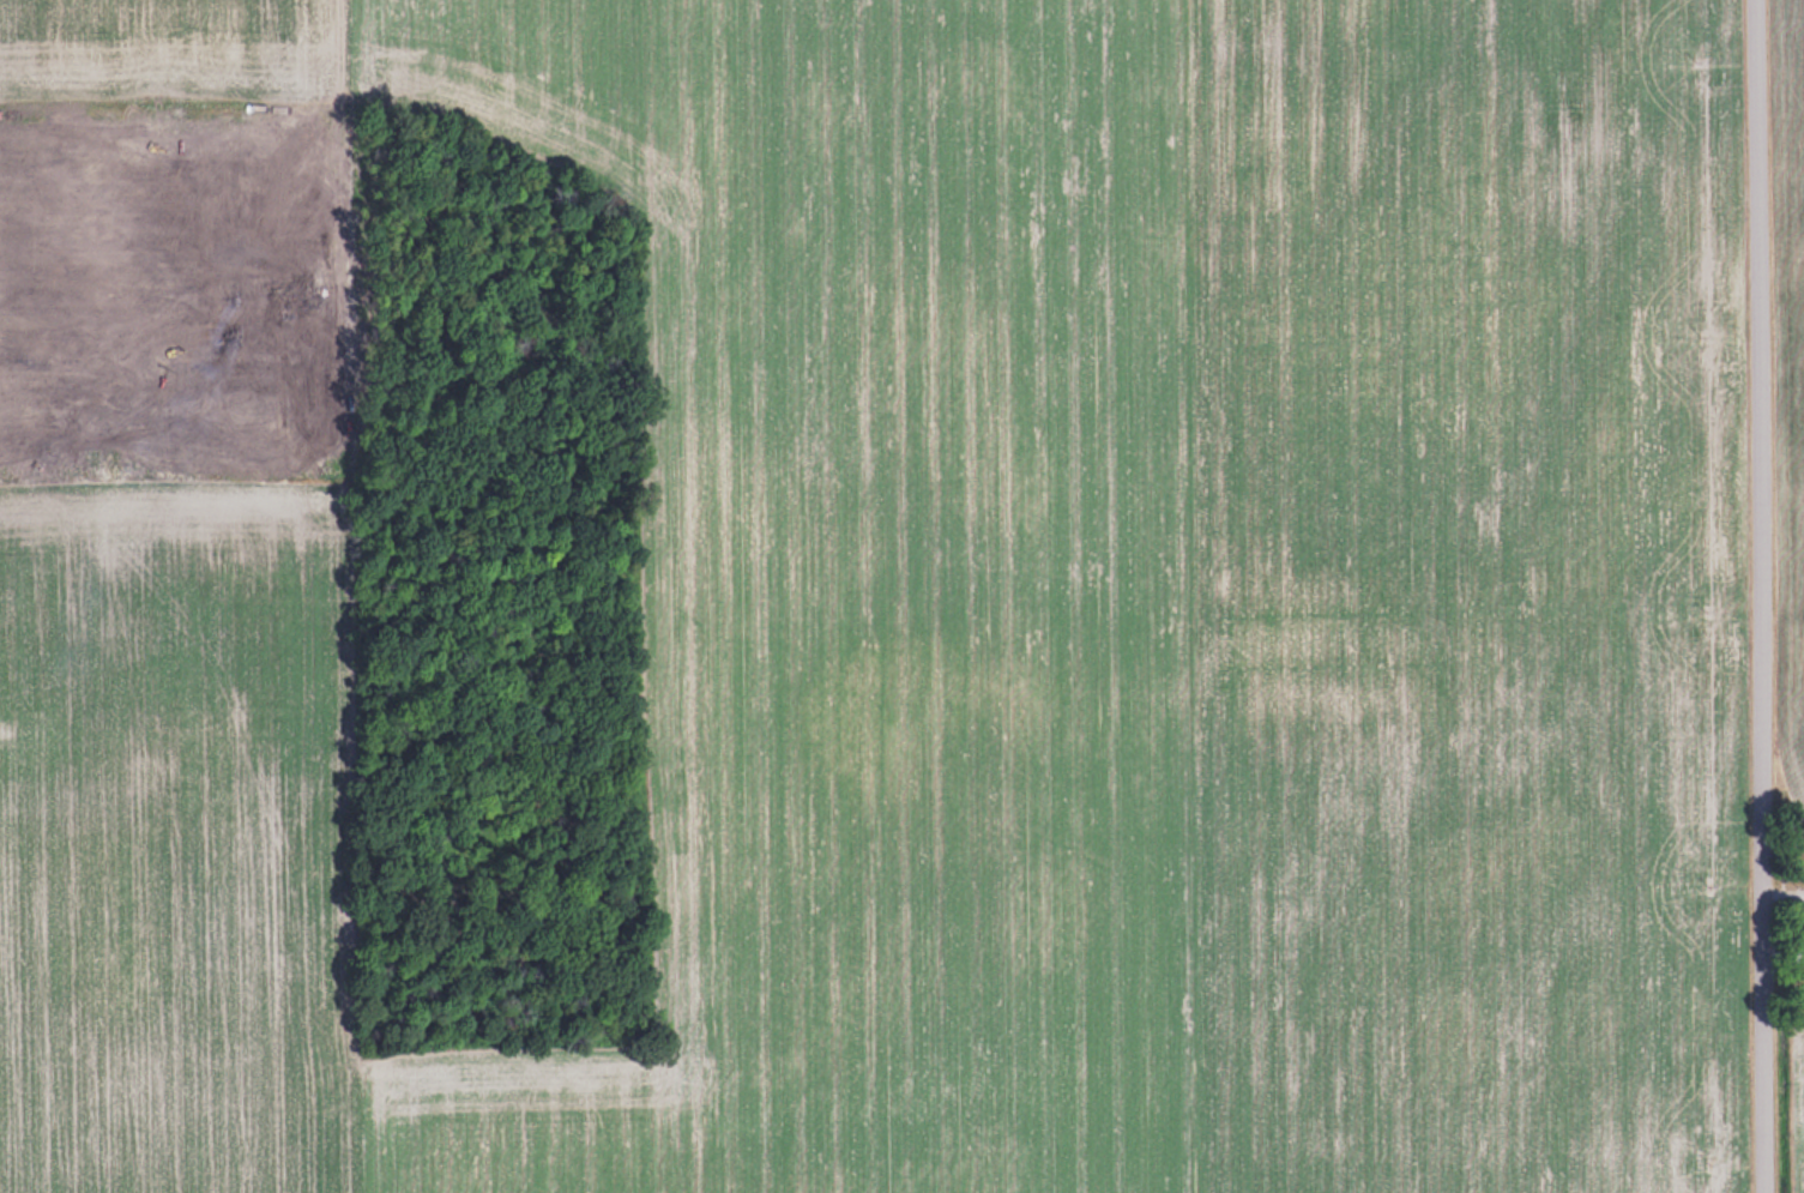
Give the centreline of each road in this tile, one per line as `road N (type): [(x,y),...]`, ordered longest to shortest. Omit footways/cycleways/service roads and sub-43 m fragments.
road 1 (residential): [(1765,1192),(1755,0)]

